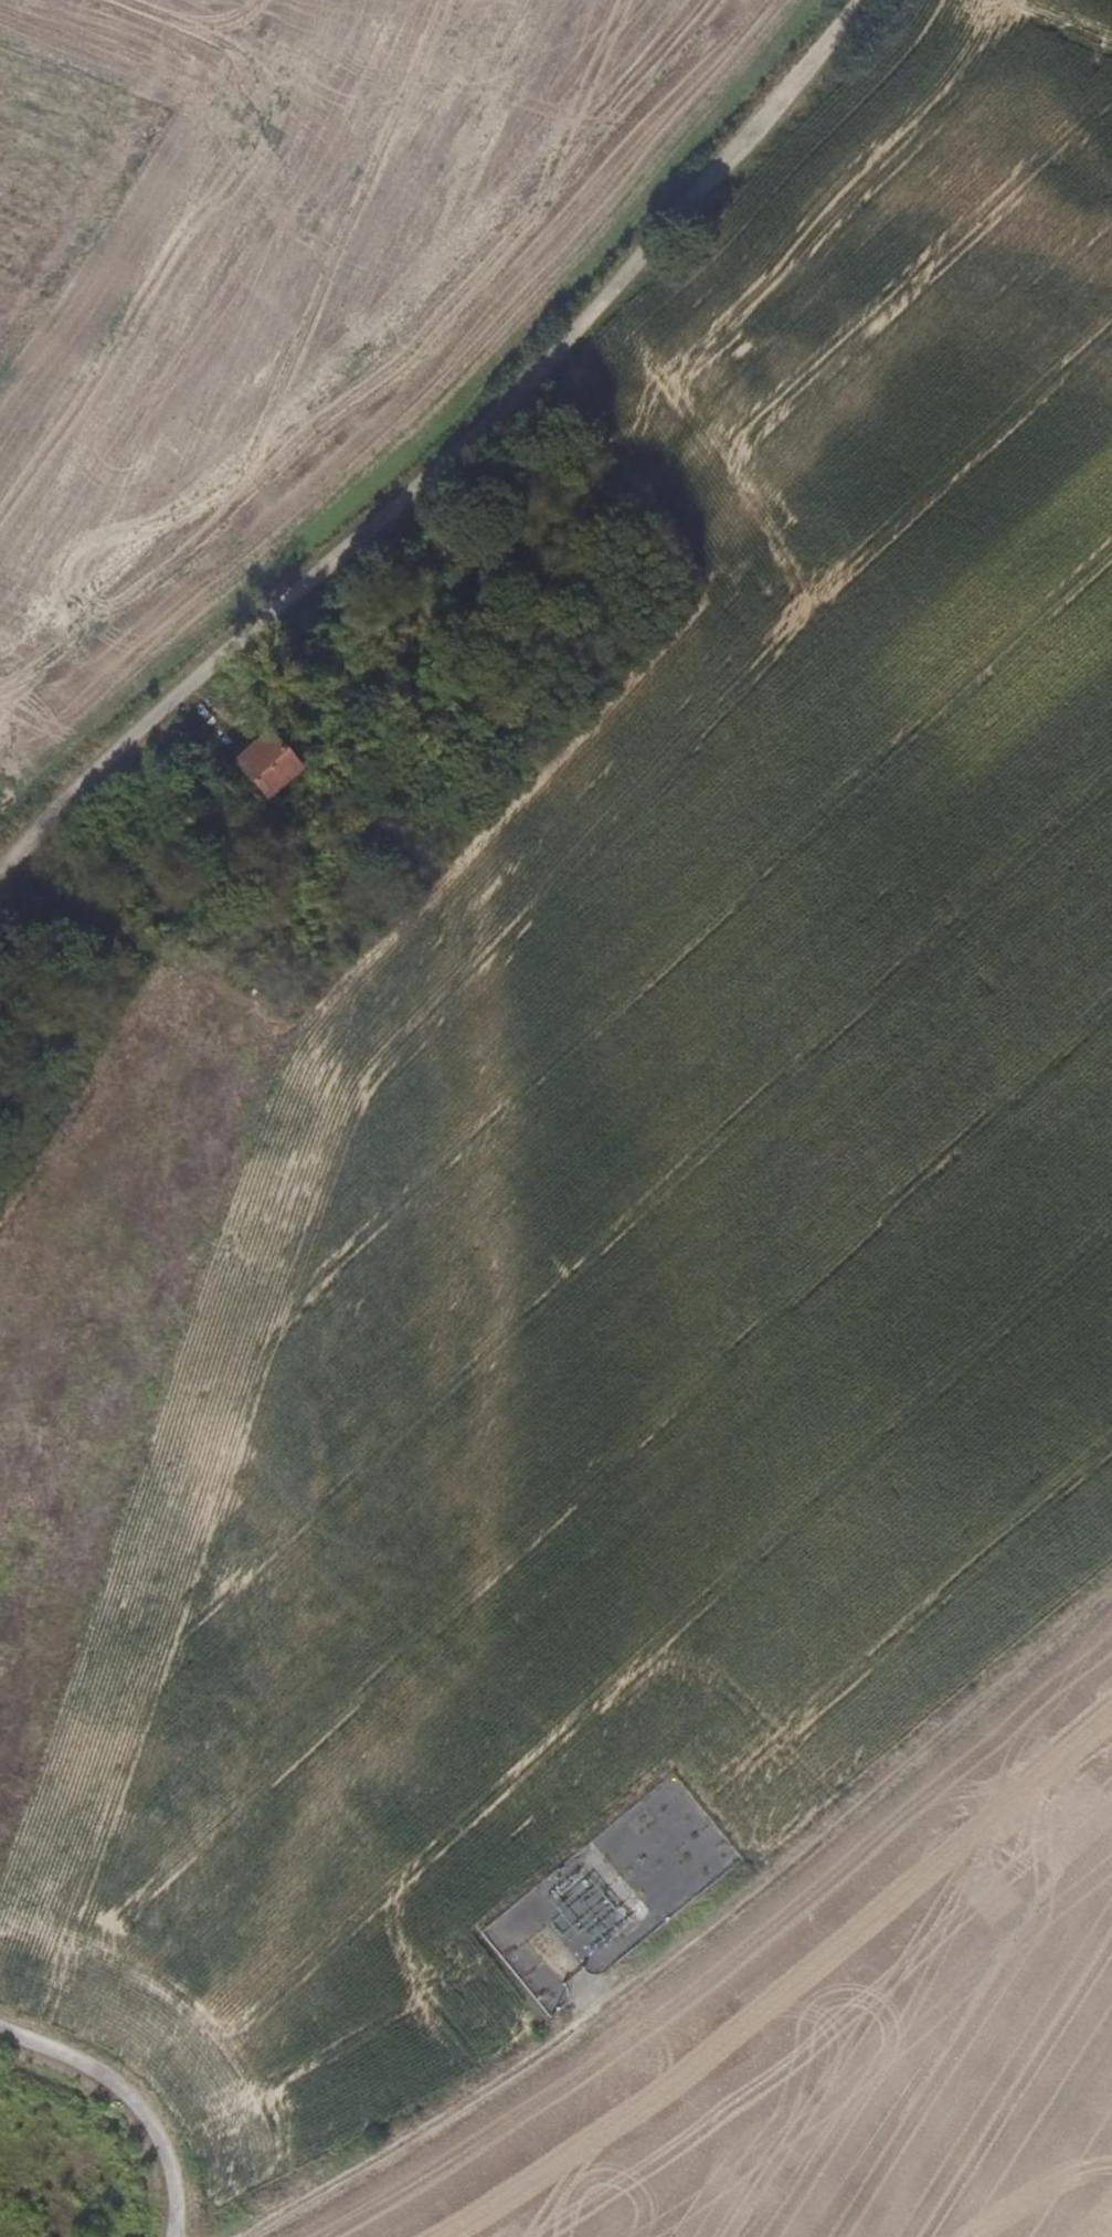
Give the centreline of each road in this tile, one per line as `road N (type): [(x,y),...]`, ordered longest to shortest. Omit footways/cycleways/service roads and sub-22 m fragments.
road 1 (track): [(0,896),(493,453),(872,0)]
road 2 (track): [(233,2236),(477,2104),(696,1944),(1111,1590)]
road 3 (track): [(174,2236),(183,2128),(124,2071),(0,2030)]

